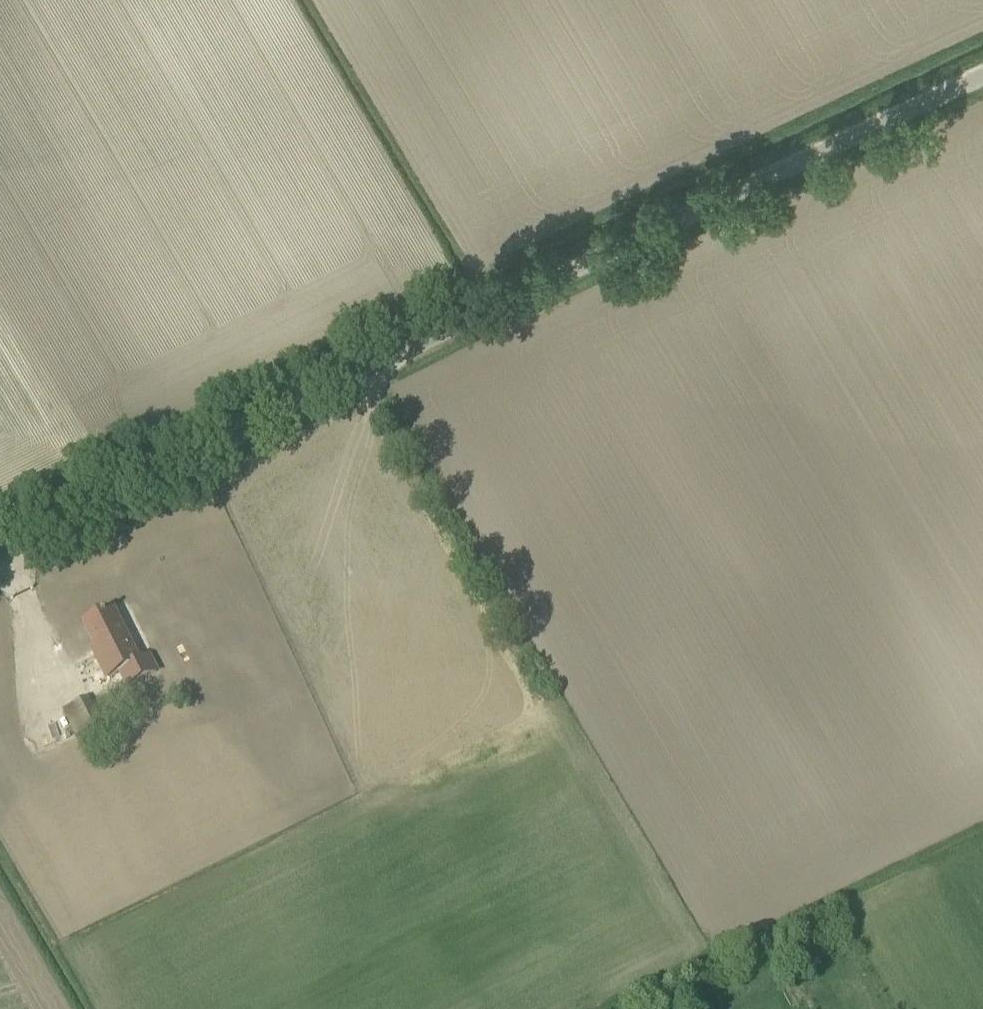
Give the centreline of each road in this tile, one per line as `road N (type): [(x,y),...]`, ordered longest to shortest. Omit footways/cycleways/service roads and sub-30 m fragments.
road 1 (unclassified): [(0,561),(982,75)]

